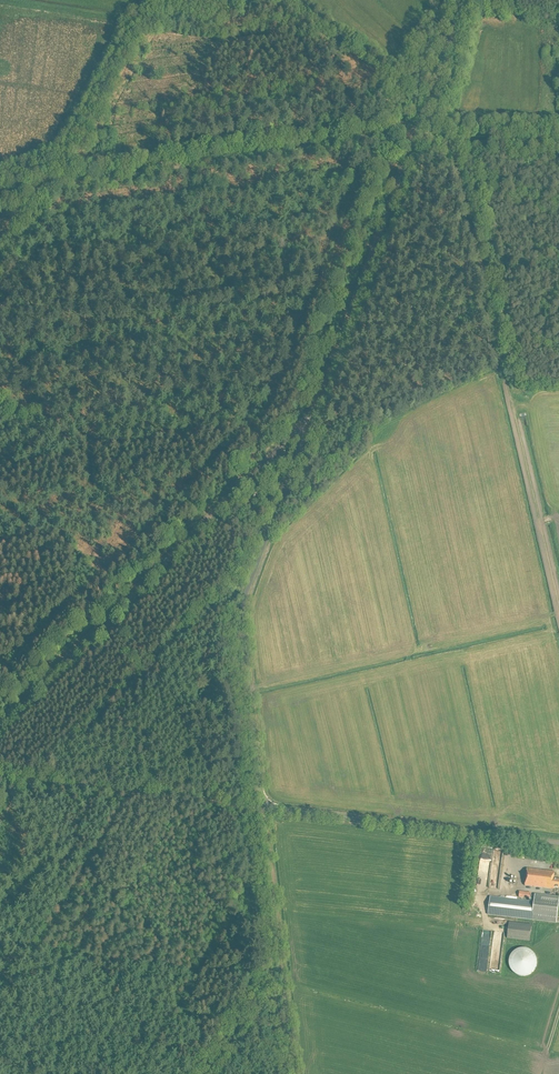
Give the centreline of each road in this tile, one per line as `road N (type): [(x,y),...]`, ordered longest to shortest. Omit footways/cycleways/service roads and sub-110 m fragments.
road 1 (unclassified): [(558,843),(292,812),(264,800),(242,612),(302,443),(298,430)]
road 2 (track): [(0,668),(268,406),(360,163)]
road 3 (track): [(454,144),(558,602)]
road 4 (tertiary): [(0,723),(298,430)]
road 5 (track): [(394,134),(42,188)]
road 6 (tertiary): [(298,430),(321,393),(415,135)]
road 7 (track): [(294,1073),(267,804)]
road 8 (track): [(267,804),(246,809),(0,777)]
road 9 (tertiary): [(415,135),(465,0)]
road 10 (track): [(281,966),(267,973),(203,1073)]

